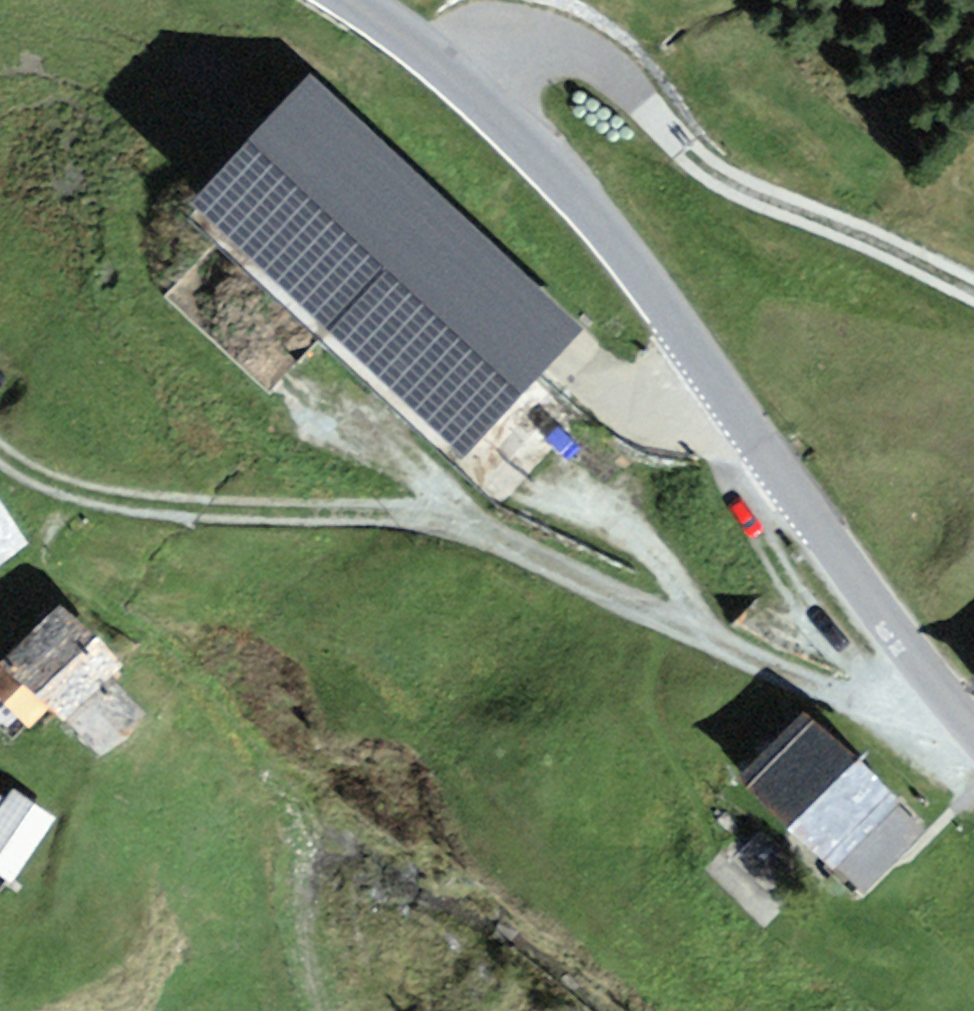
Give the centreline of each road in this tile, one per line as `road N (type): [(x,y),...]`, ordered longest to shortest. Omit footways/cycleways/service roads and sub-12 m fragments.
road 1 (track): [(0,450),(81,492),(448,525),(851,694),(957,710)]
road 2 (tertiary): [(361,0),(505,115),(621,244),(973,731)]
road 3 (track): [(81,492),(56,538),(65,572),(162,649),(297,794),(303,920),(324,1010)]
road 4 (track): [(973,289),(708,166),(586,62),(543,46),(502,46),(450,66)]

